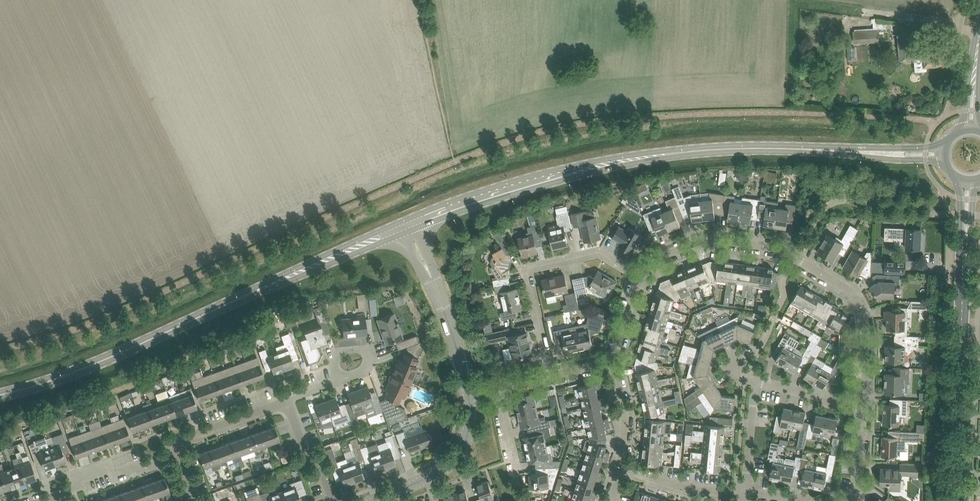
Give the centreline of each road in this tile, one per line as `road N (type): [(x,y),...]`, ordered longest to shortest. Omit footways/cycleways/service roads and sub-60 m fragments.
road 1 (tertiary): [(941,154),(662,154),(491,194),(408,225)]
road 2 (tertiary): [(408,225),(107,359),(0,395)]
road 3 (residential): [(641,277),(660,257),(718,240),(776,249),(840,284),(864,318),(863,409)]
road 4 (tertiary): [(956,500),(967,182)]
road 5 (residential): [(552,376),(530,270),(599,253),(641,277)]
road 6 (unclassified): [(468,395),(408,225)]
road 7 (unclassified): [(375,500),(433,475),(457,455),(469,429),(468,395)]
road 8 (residential): [(57,495),(101,468),(123,473),(178,454)]
road 9 (residential): [(745,494),(683,488),(621,468)]
road 10 (residential): [(178,454),(187,437),(286,405)]

